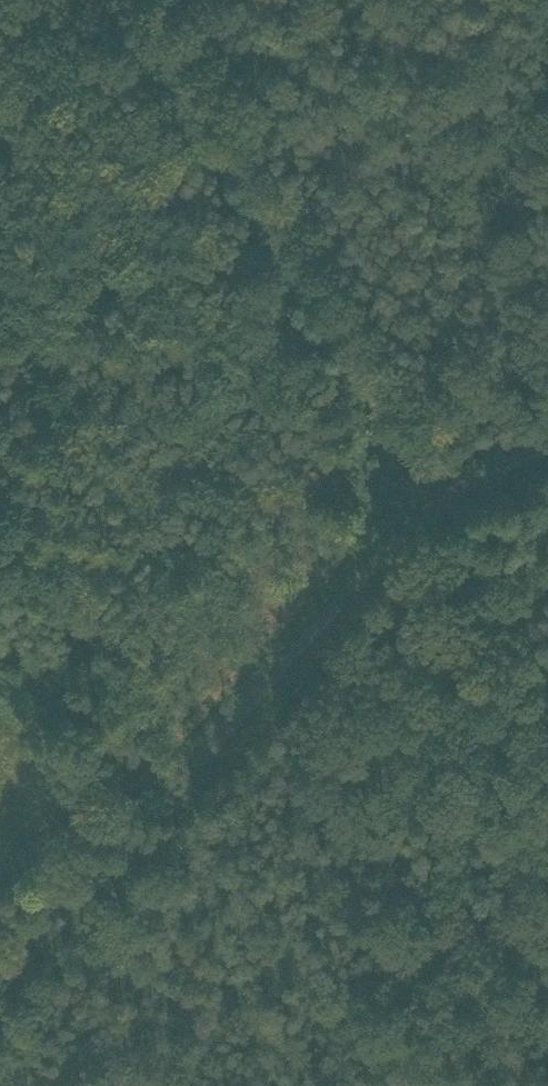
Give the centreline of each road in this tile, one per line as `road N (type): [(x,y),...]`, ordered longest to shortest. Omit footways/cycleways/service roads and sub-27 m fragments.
road 1 (unclassified): [(0,985),(436,505),(547,455)]
road 2 (track): [(547,691),(436,505)]

